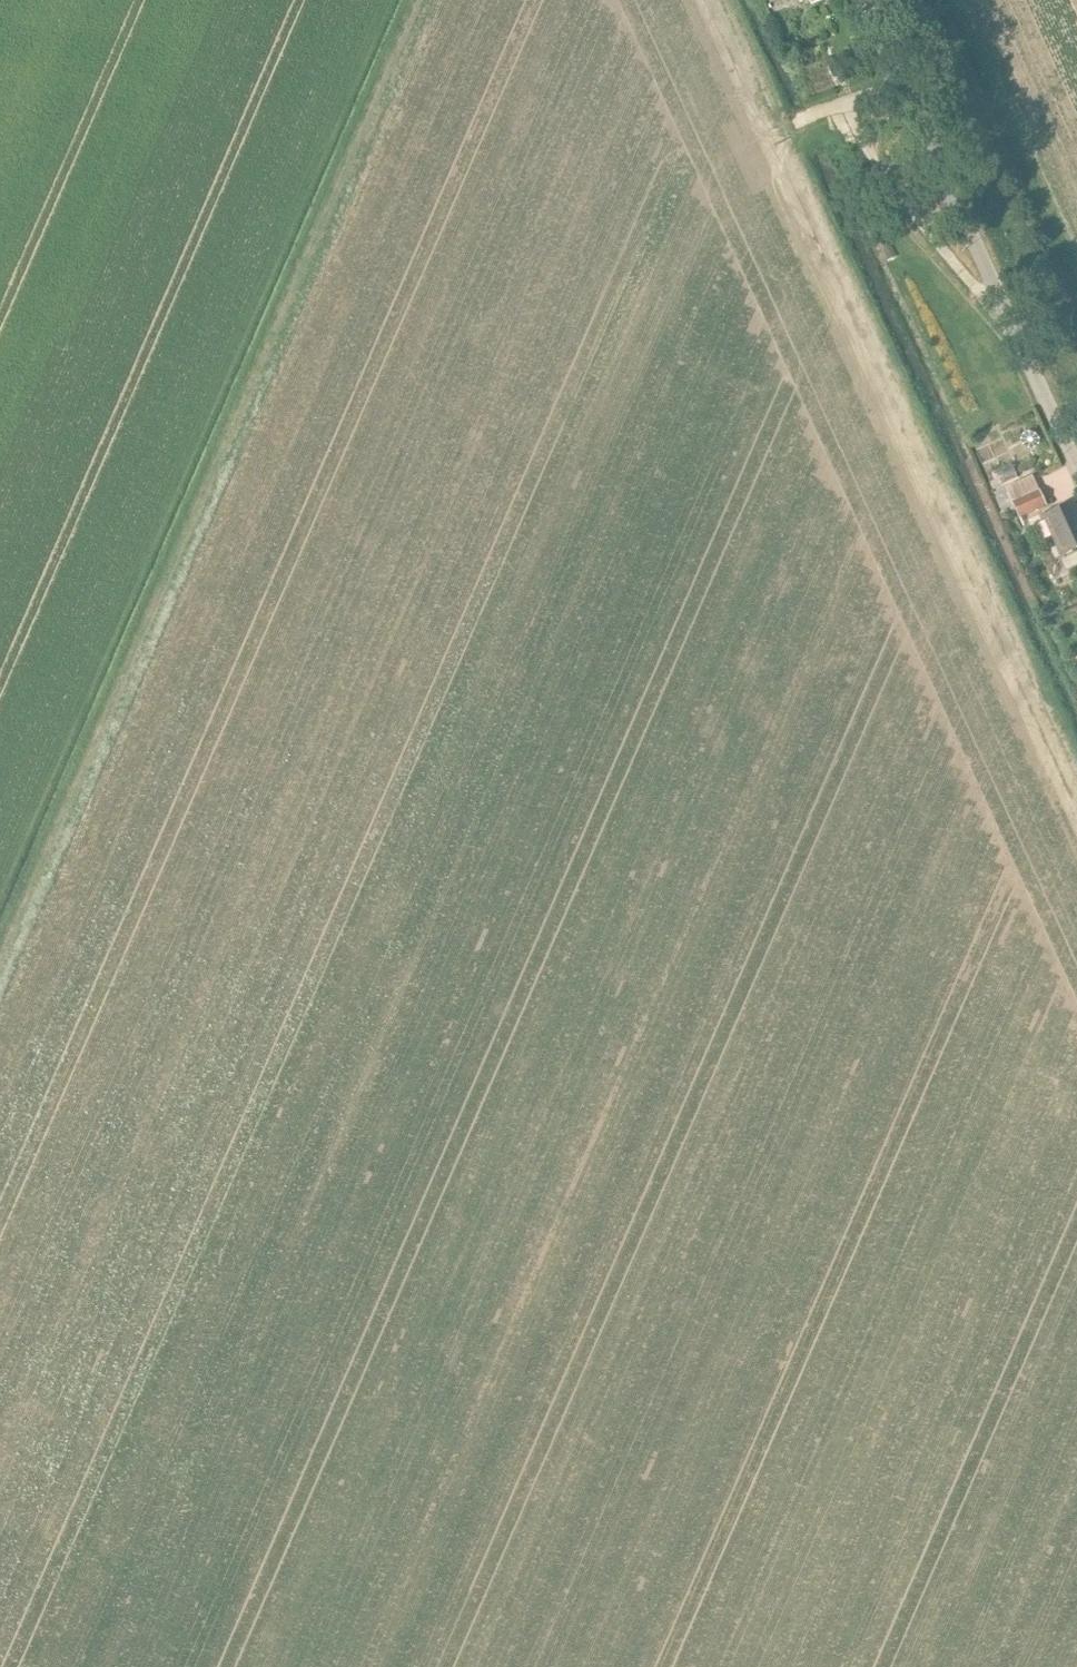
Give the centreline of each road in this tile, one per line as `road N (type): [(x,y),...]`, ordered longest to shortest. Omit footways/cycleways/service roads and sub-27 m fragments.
road 1 (track): [(0,951),(416,0)]
road 2 (track): [(385,0),(0,886)]
road 3 (track): [(731,0),(1076,759)]
road 4 (unclassified): [(1076,470),(862,0)]
road 5 (track): [(1016,336),(886,180),(846,105),(905,92)]

